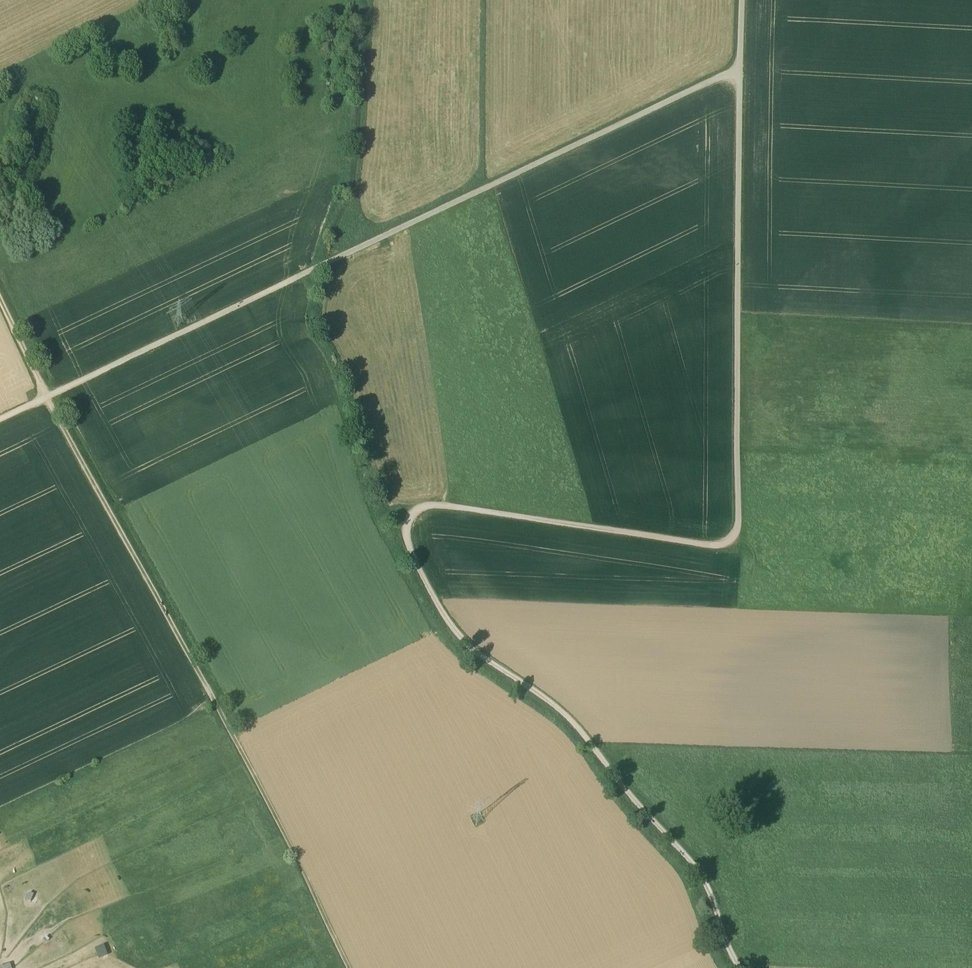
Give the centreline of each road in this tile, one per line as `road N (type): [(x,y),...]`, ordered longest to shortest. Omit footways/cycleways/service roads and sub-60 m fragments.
road 1 (track): [(742,0),(737,538),(718,547),(443,507),(412,513),(407,541),(476,652),(561,709),(708,879),(744,967)]
road 2 (track): [(0,424),(726,76),(740,76)]
road 3 (track): [(352,967),(0,292)]

